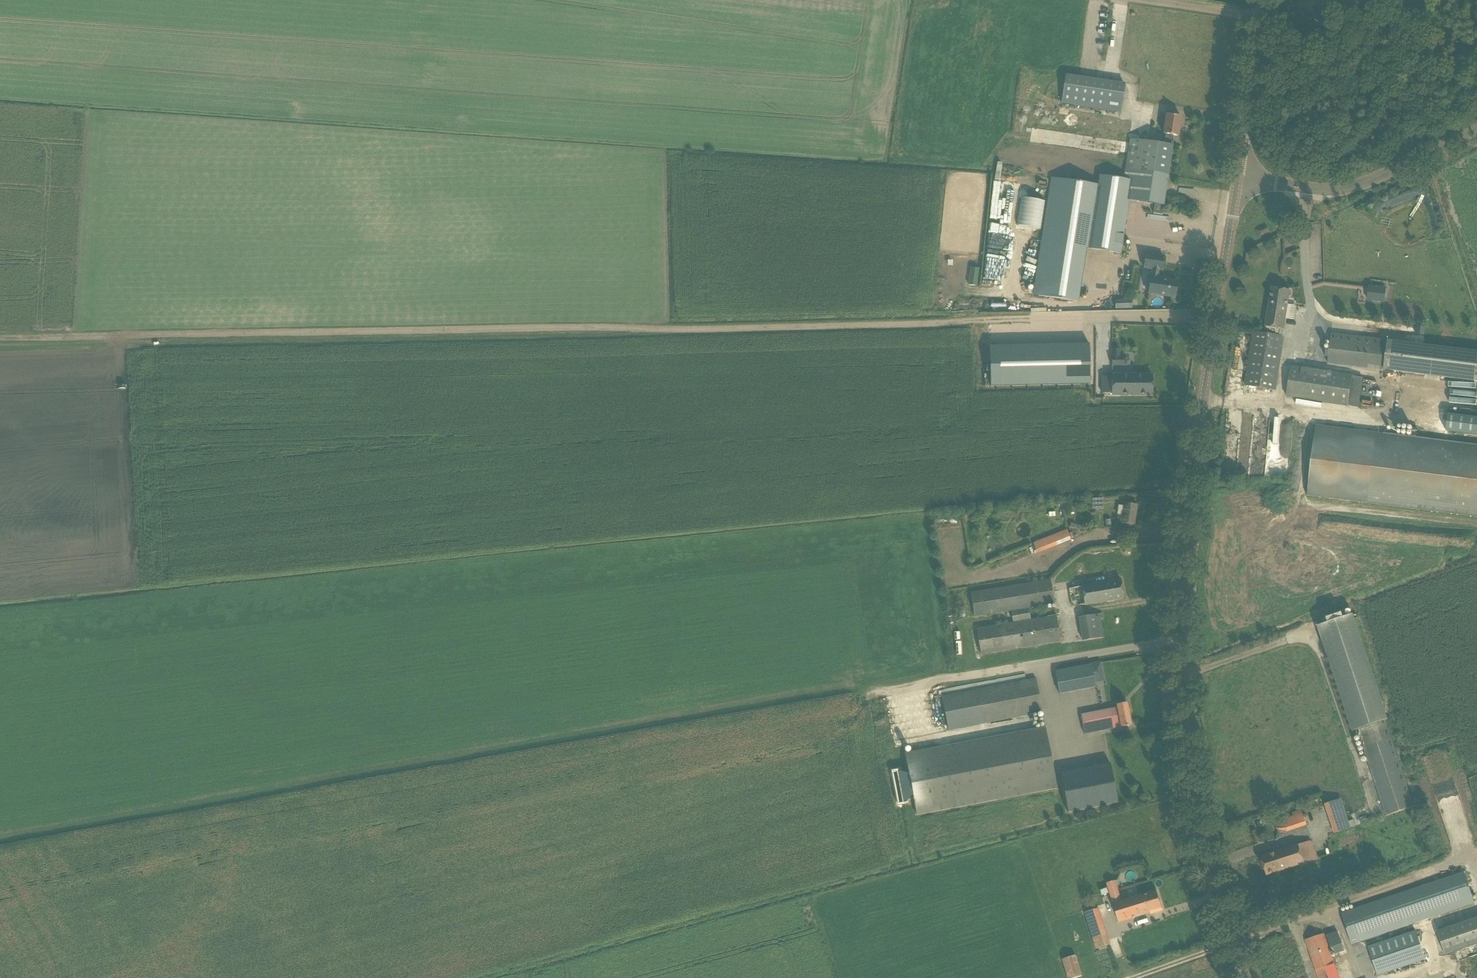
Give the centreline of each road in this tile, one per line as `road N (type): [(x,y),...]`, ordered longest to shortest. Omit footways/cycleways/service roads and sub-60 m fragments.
road 1 (track): [(0,346),(1217,318)]
road 2 (tertiary): [(1245,977),(1197,811),(1179,651),(1191,487),(1238,180)]
road 3 (track): [(1476,857),(1140,977)]
road 4 (unclassified): [(1238,180),(1352,185),(1476,132)]
road 5 (tertiary): [(1238,180),(1266,0)]

